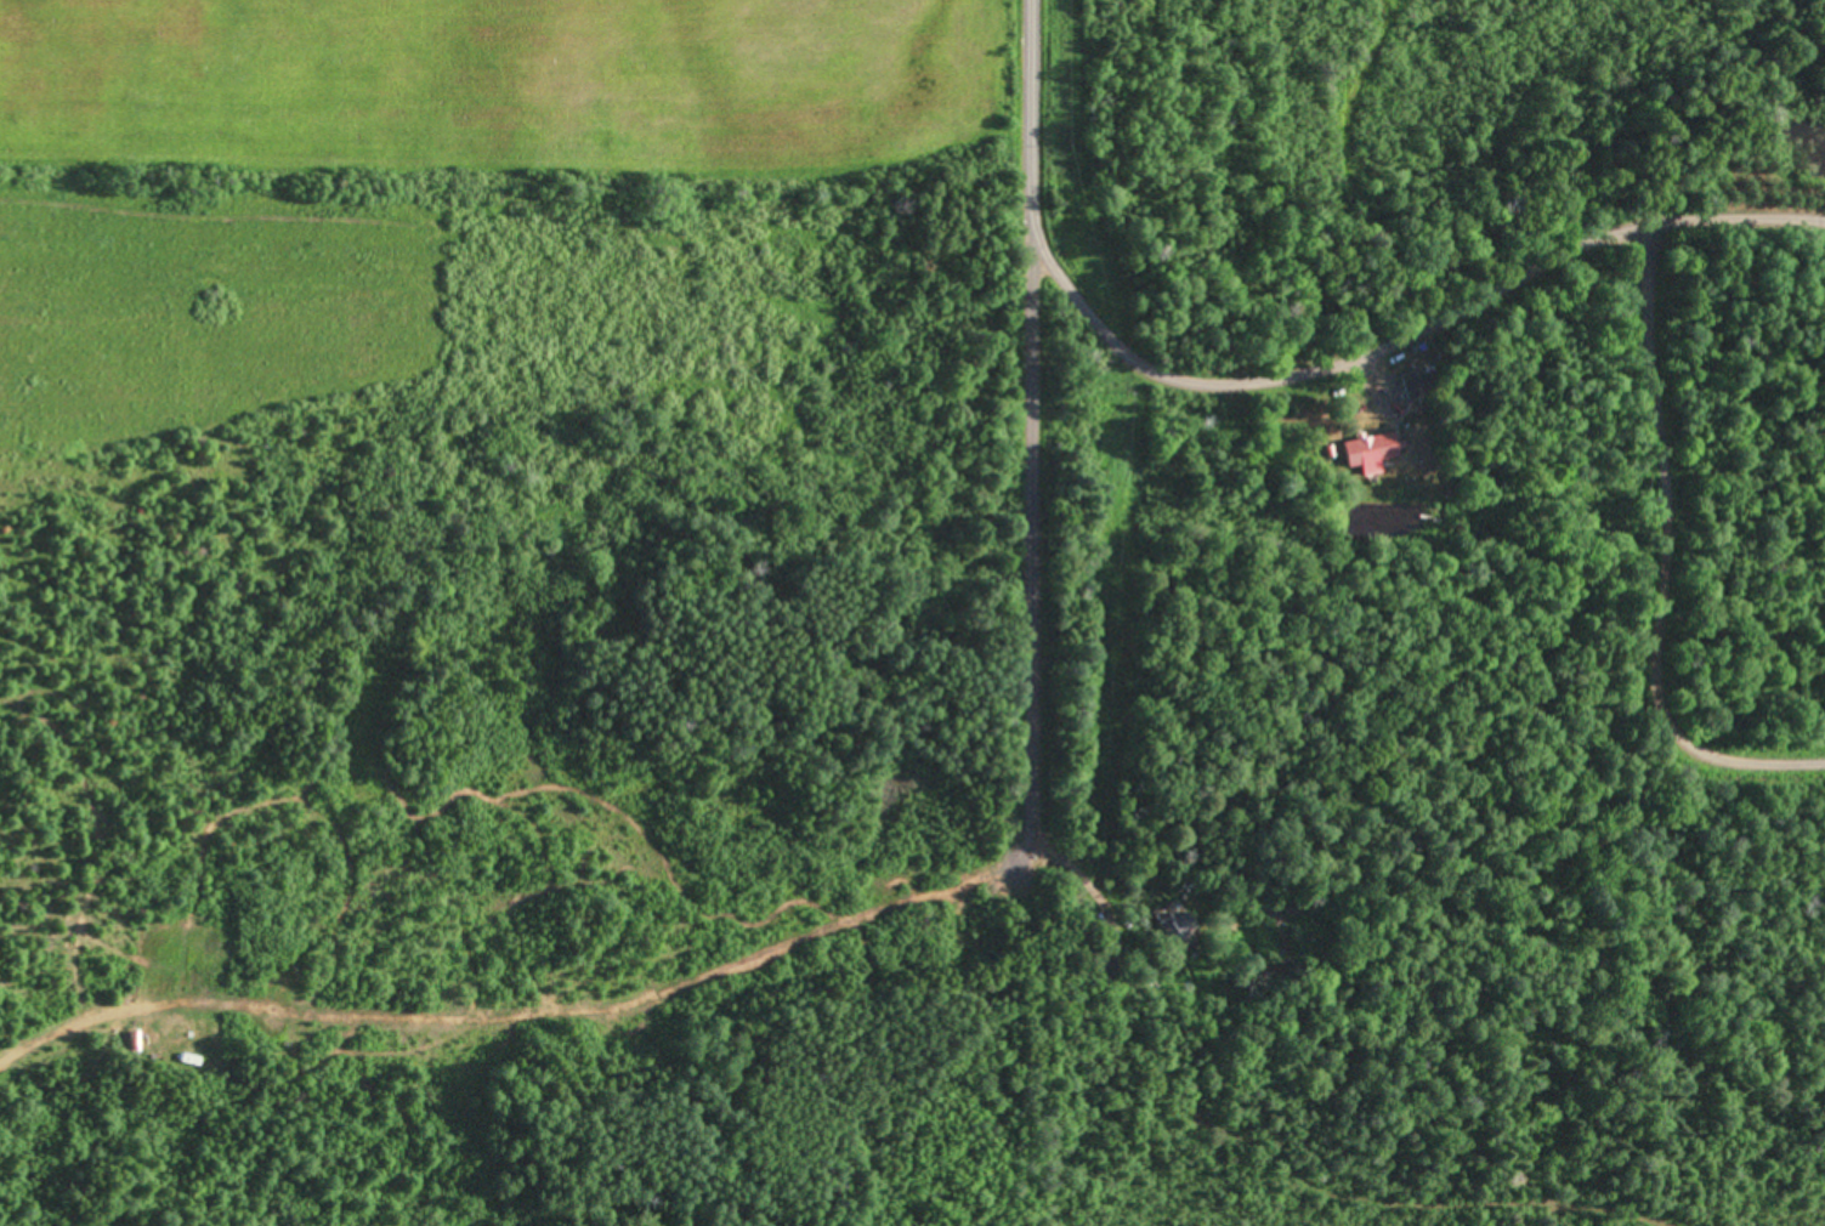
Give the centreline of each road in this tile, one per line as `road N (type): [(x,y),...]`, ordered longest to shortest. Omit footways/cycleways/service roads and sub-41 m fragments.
road 1 (residential): [(1824,222),(1711,218),(1622,233),(1546,267),(1433,340),(1240,392),(1164,392),(1031,251),(1032,0)]
road 2 (residential): [(1031,251),(1042,839)]

